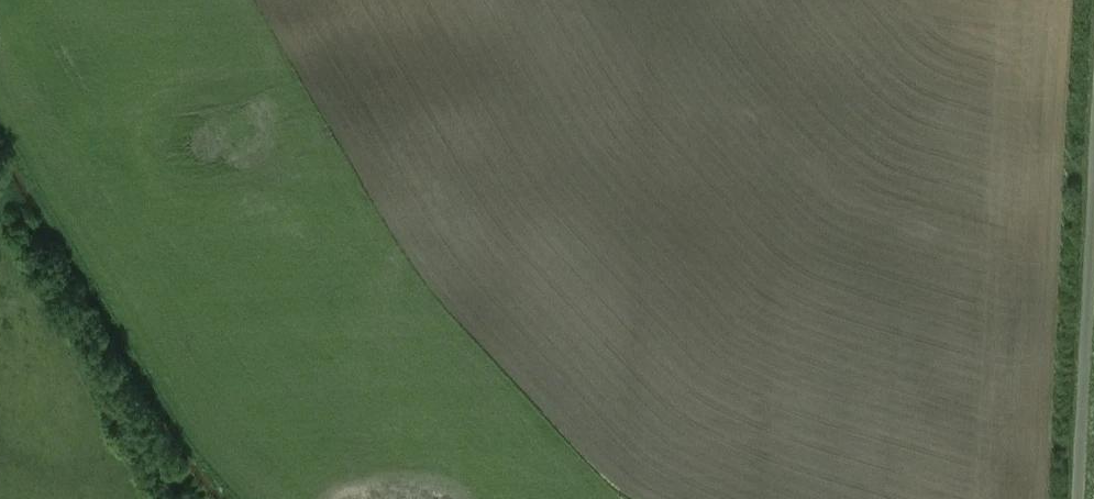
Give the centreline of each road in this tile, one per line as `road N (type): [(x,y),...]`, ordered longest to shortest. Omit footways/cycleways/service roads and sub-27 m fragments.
road 1 (unclassified): [(1093,199),(1078,498)]

